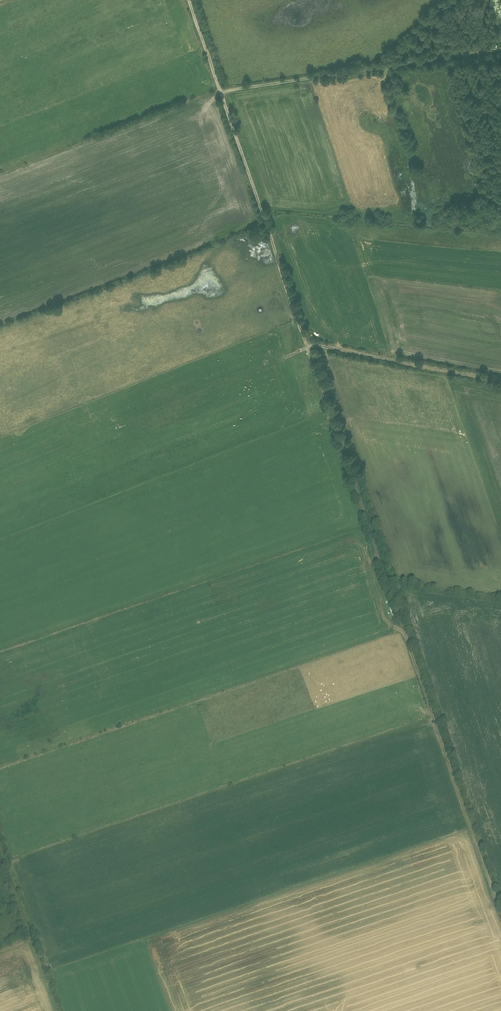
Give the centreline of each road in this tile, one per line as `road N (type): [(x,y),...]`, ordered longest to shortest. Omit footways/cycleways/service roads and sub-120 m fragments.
road 1 (track): [(500,908),(310,346)]
road 2 (track): [(191,0),(310,346)]
road 3 (track): [(222,90),(500,48)]
road 4 (track): [(310,346),(500,383)]

